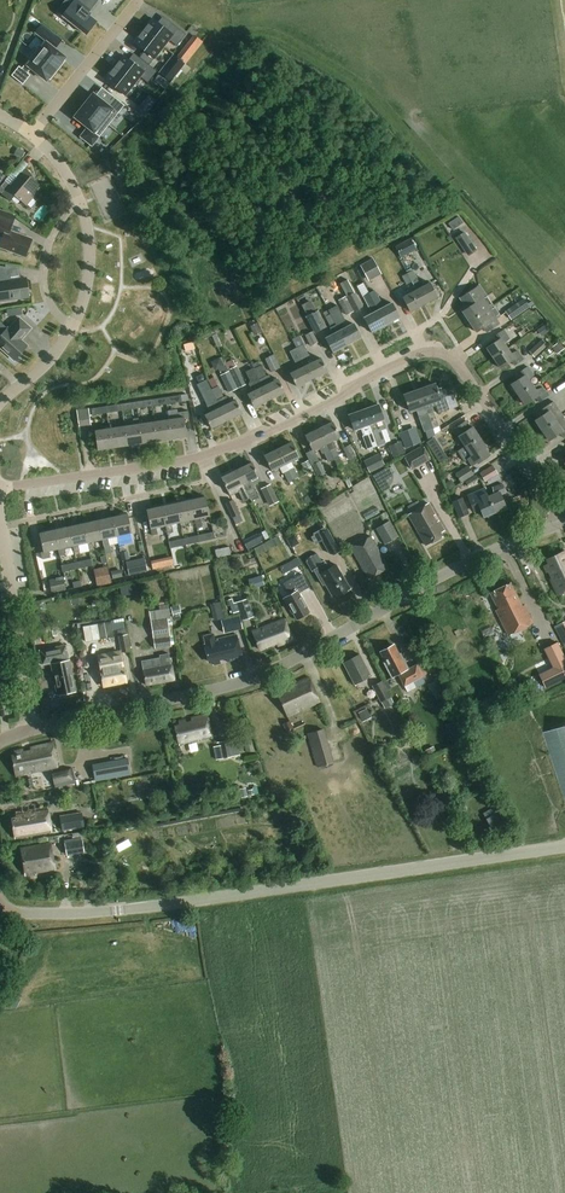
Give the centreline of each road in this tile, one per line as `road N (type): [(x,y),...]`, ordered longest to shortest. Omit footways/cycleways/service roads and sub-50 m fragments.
road 1 (residential): [(560,521),(461,361),(433,353),(244,443),(0,493)]
road 2 (residential): [(34,730),(264,674),(433,580),(560,521)]
road 3 (tertiary): [(0,912),(133,910),(564,846)]
road 4 (residential): [(34,730),(0,509)]
road 5 (track): [(564,326),(468,211),(458,207),(421,229)]
road 6 (residential): [(32,135),(139,1)]
road 7 (residential): [(72,331),(52,309),(43,283),(52,237),(77,200)]
road 8 (residential): [(72,331),(90,274),(77,200)]

